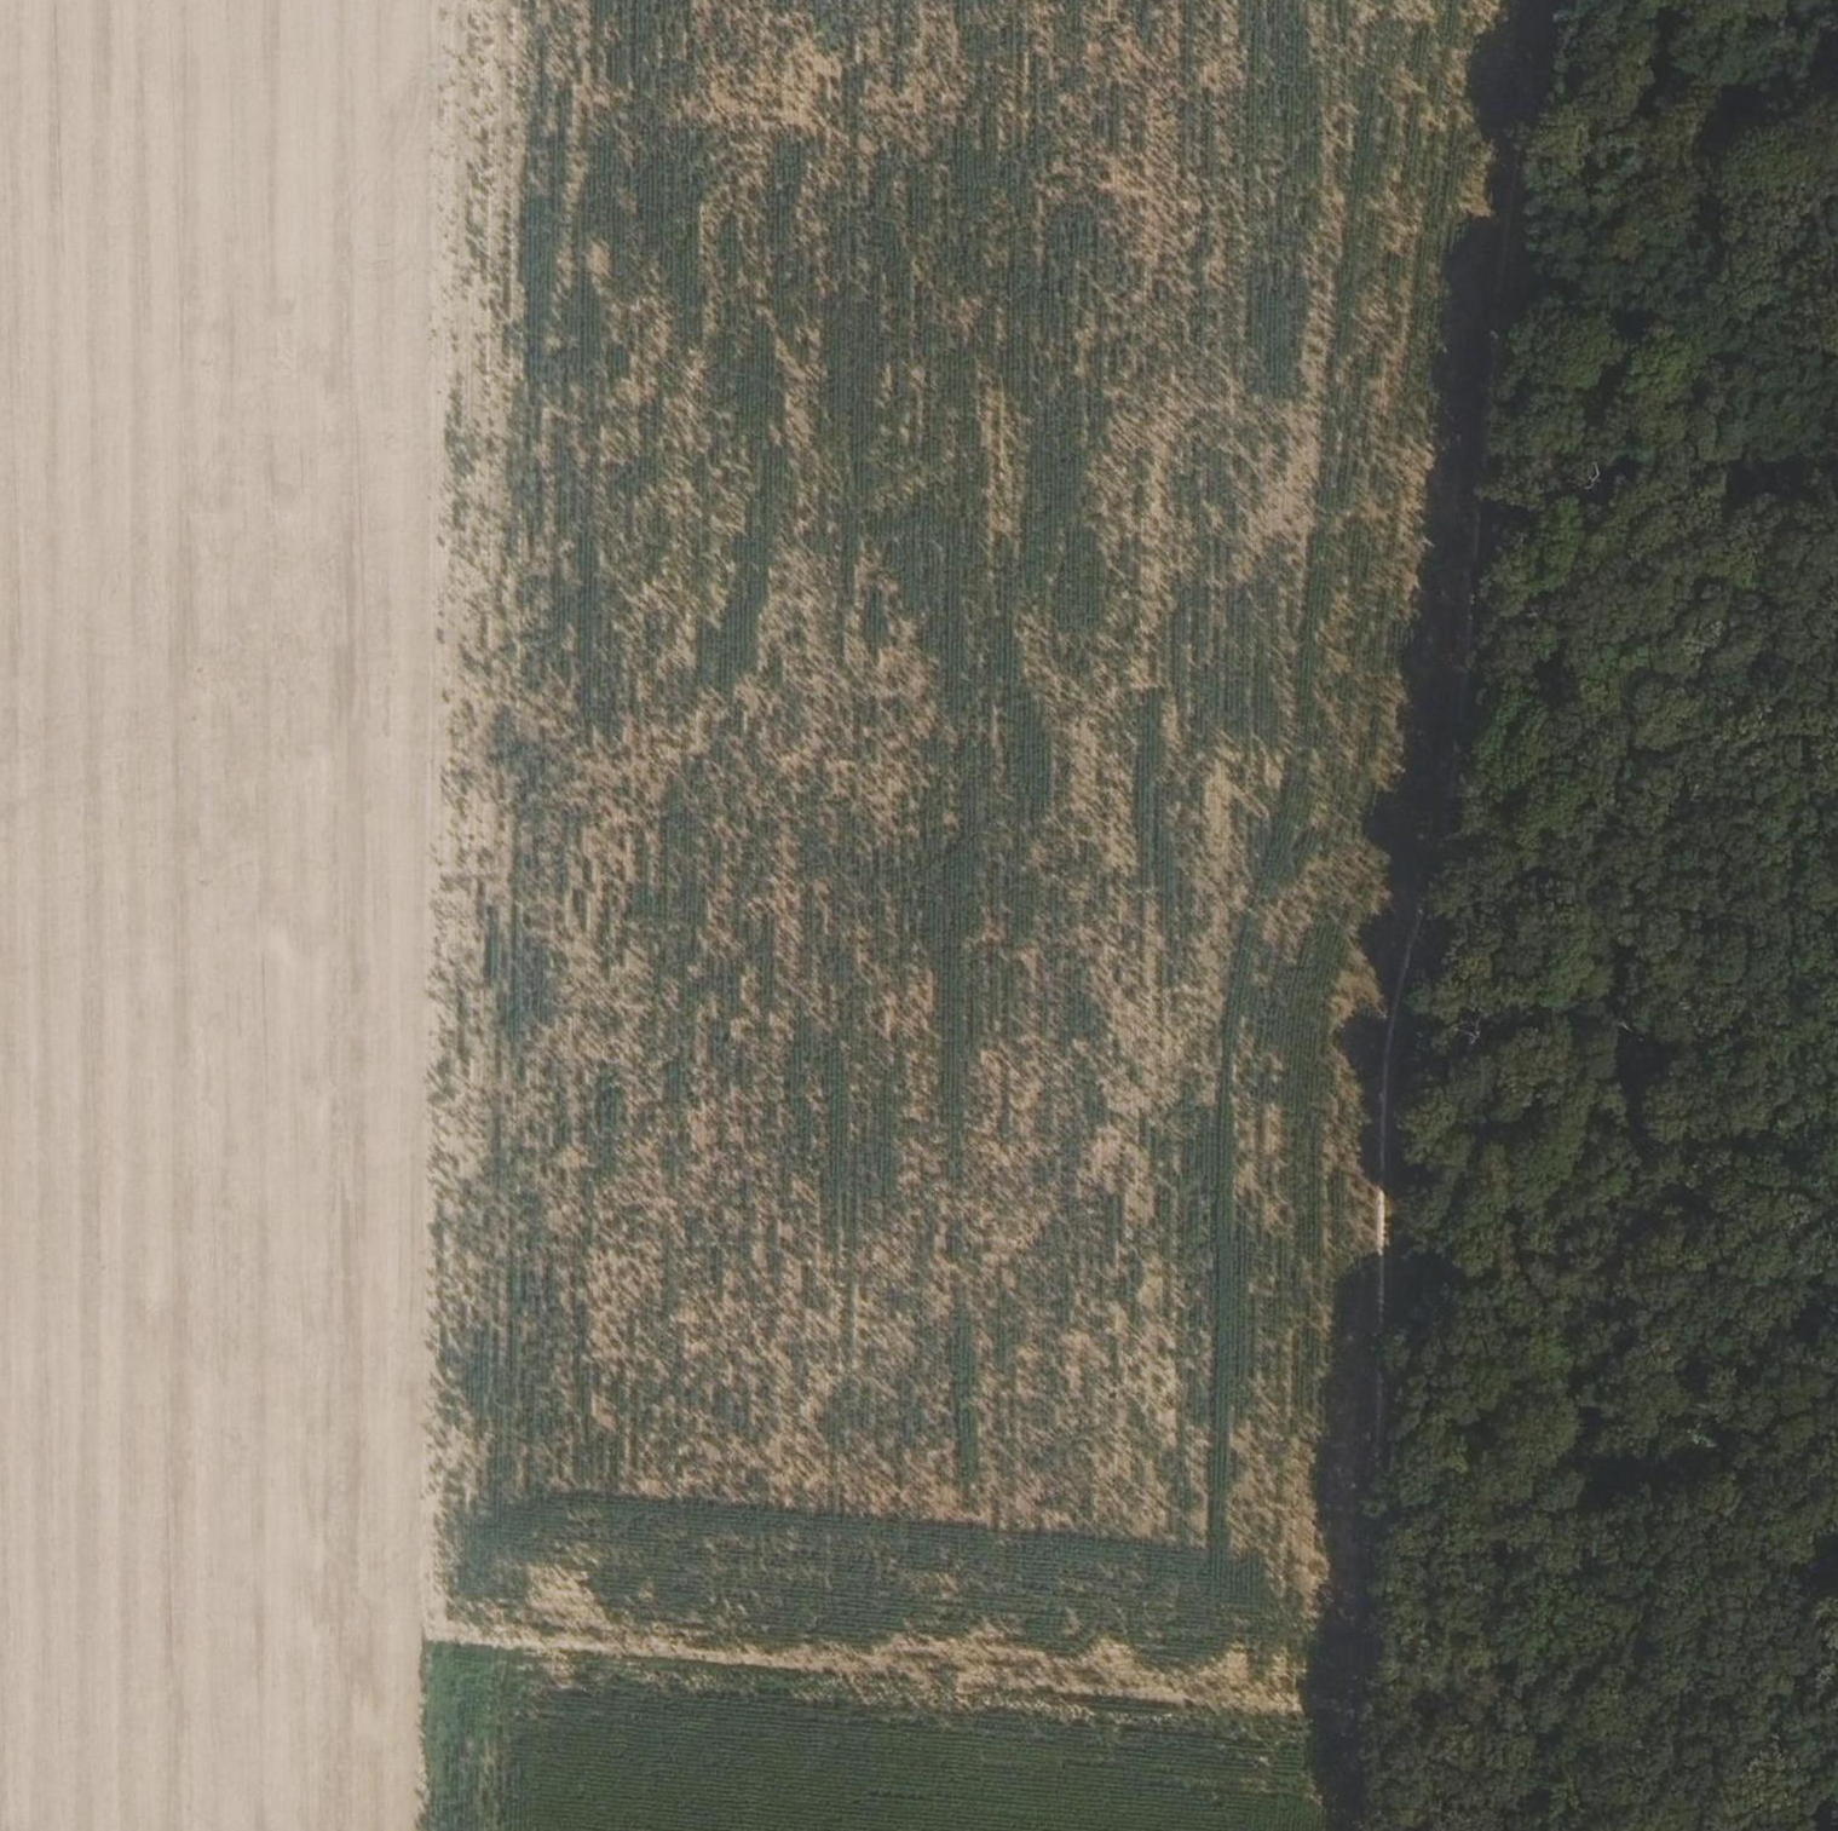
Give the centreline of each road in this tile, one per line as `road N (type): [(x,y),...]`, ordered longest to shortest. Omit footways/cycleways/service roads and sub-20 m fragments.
road 1 (track): [(1576,0),(1423,1122),(1408,1830)]

